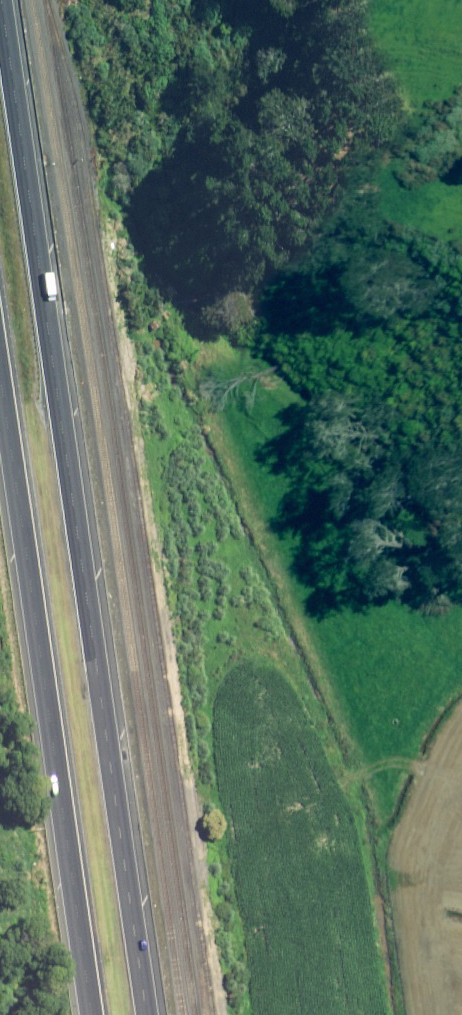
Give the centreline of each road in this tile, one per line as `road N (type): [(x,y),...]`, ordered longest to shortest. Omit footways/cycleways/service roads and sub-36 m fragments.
road 1 (trunk): [(0,22),(144,1014)]
road 2 (trunk): [(85,1014),(0,433)]

